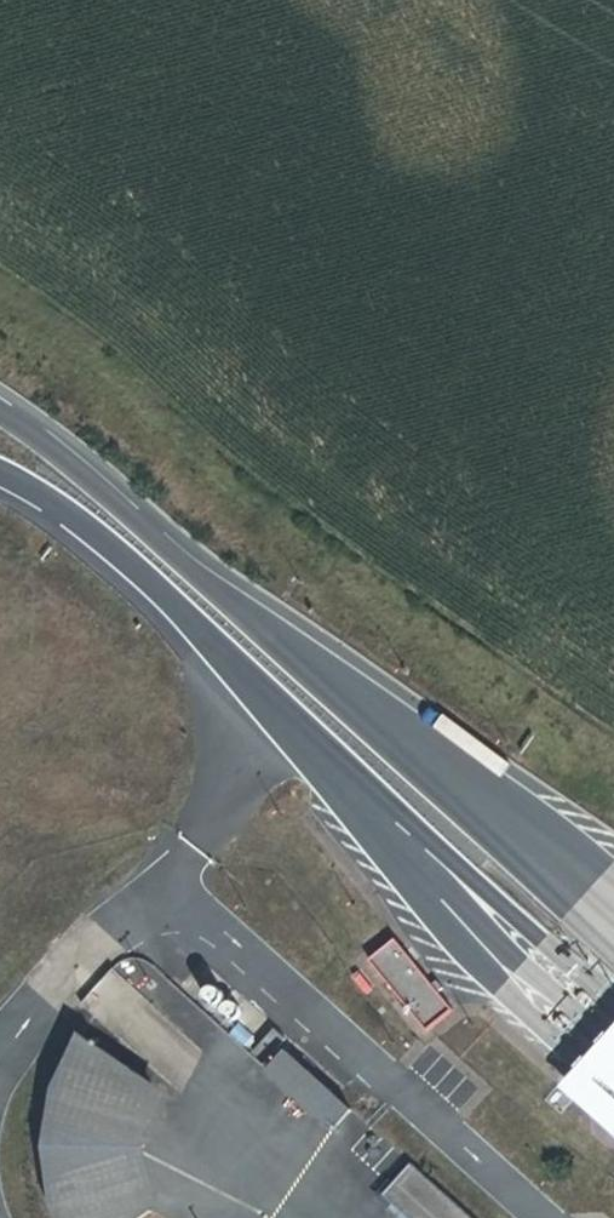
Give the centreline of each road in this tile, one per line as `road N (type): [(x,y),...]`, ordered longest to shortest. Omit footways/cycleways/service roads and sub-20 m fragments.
road 1 (motorway): [(0,474),(120,556),(449,897),(613,1049)]
road 2 (motorway): [(613,921),(0,410)]

